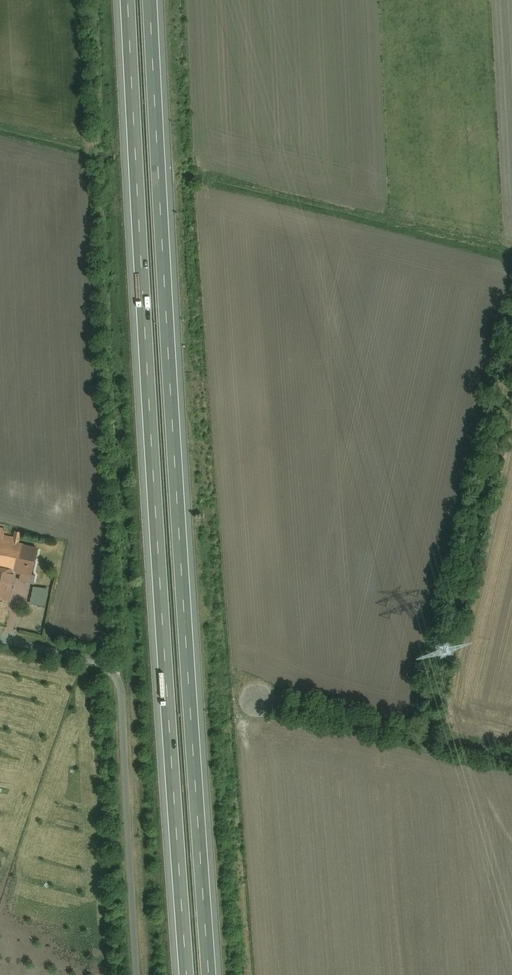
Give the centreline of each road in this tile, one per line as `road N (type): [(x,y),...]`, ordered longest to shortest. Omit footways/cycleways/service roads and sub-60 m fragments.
road 1 (motorway): [(128,0),(187,974)]
road 2 (motorway): [(209,974),(150,0)]
road 3 (unclassified): [(138,974),(119,708),(102,670),(0,643)]
road 4 (residential): [(255,699),(511,758)]

